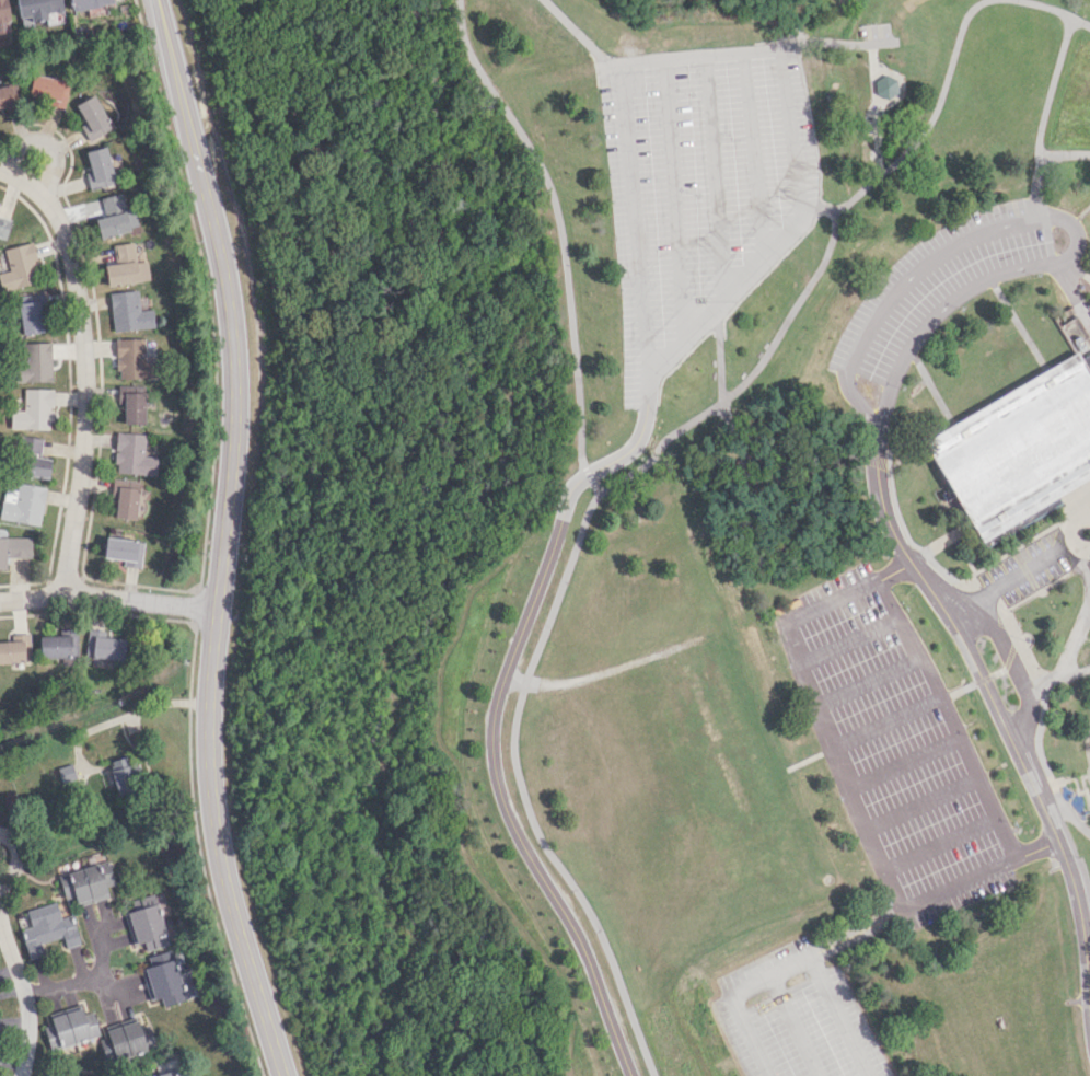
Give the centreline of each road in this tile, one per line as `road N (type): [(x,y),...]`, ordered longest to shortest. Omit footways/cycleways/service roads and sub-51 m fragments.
road 1 (tertiary): [(286,1075),(212,808),(219,608),(243,345),(158,0)]
road 2 (residential): [(631,1075),(585,953),(507,810),(492,740),(495,705),(568,490),(635,443),(649,385)]
road 3 (residential): [(876,433),(903,359),(934,312),(987,275),(1064,255),(1074,240),(1057,210),(979,232),(901,288),(860,339),(849,371),(876,433)]
road 4 (residential): [(1089,1029),(1069,867),(979,664),(885,517),(876,433)]
road 5 (residential): [(62,594),(83,453),(76,281),(49,201),(0,169)]
road 6 (residential): [(219,608),(95,594),(0,598)]
road 7 (track): [(505,679),(584,678),(699,636)]
road 8 (residential): [(22,1075),(25,994),(0,917)]

